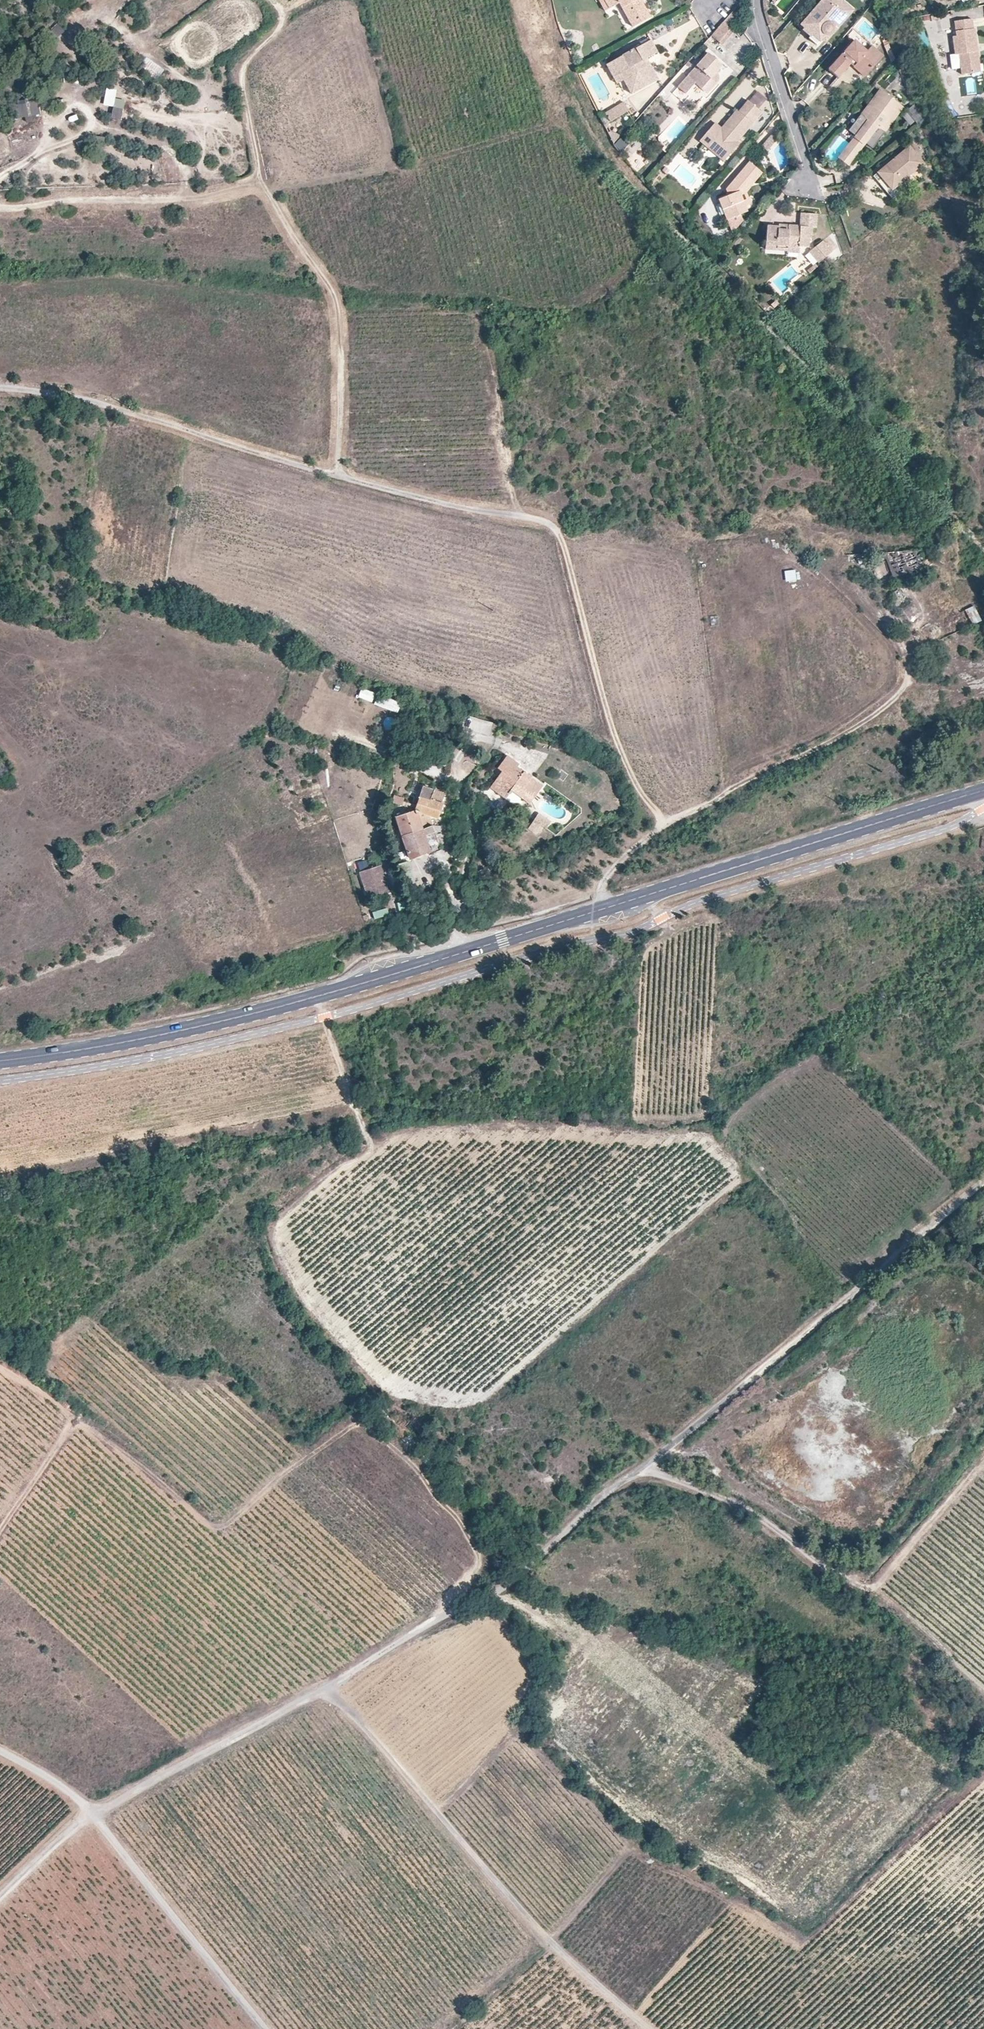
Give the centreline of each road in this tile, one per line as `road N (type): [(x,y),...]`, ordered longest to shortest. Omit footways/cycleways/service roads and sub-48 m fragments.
road 1 (tertiary): [(0,1058),(128,1042),(321,995),(980,793)]
road 2 (unclassified): [(983,1180),(604,1495),(515,1580),(323,1689)]
road 3 (unclassified): [(0,389),(109,406),(353,480),(556,526)]
road 4 (track): [(337,476),(338,304),(261,181),(239,73),(276,30),(281,14),(272,0)]
road 5 (unclassified): [(323,1689),(540,1933),(649,2028)]
road 6 (track): [(609,905),(605,882),(614,866),(659,826),(845,734),(909,681)]
road 7 (track): [(659,826),(614,748),(556,526)]
road 8 (unclassified): [(91,1811),(263,2028)]
road 9 (track): [(261,181),(187,199),(0,208)]
road 10 (unclassified): [(323,1689),(91,1811)]
road 11 (track): [(642,1468),(746,1510),(858,1593)]
road 12 (residential): [(760,0),(807,180)]
road 13 (track): [(372,1148),(324,1021)]
road 14 (unclassified): [(91,1811),(0,1894)]

